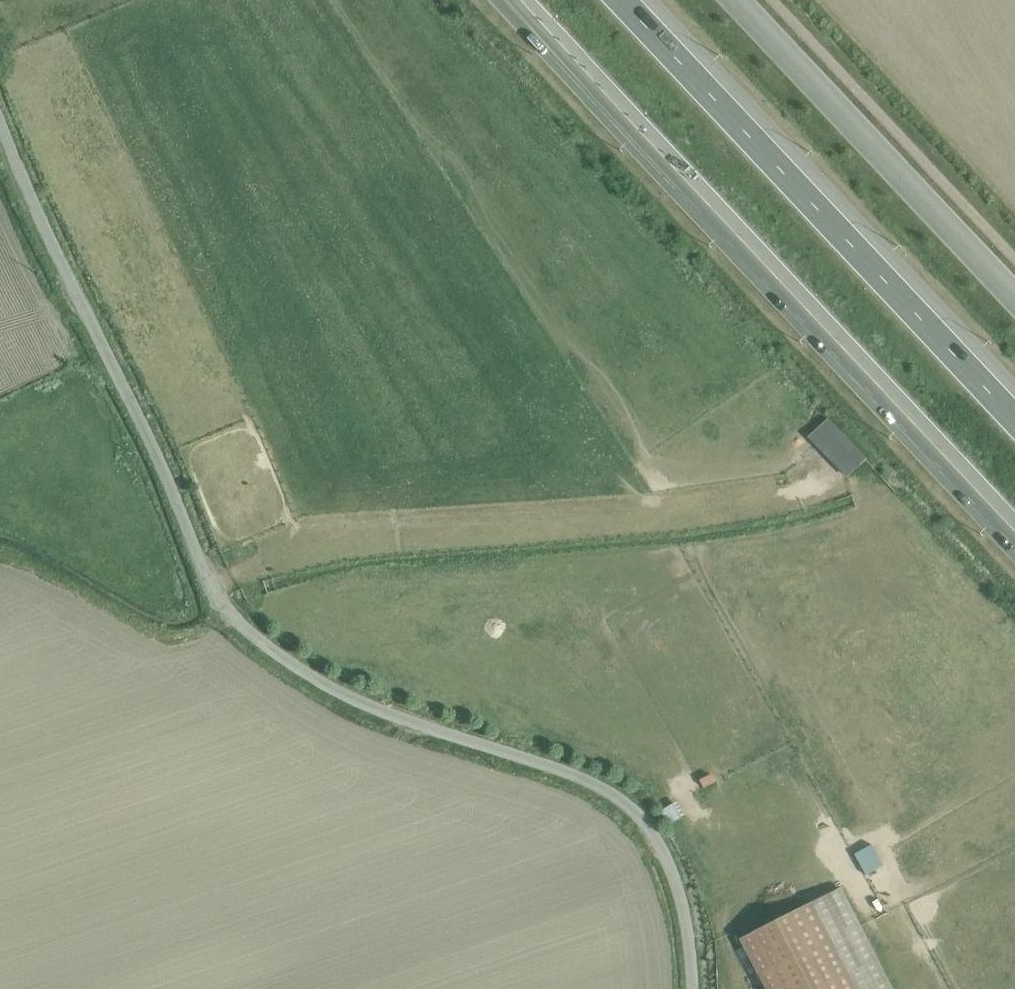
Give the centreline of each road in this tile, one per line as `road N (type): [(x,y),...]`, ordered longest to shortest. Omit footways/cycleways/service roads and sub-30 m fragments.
road 1 (unclassified): [(0,119),(225,605),(289,659),(354,697),(611,791),(660,842),(675,878),(693,988)]
road 2 (trunk): [(519,0),(1014,529)]
road 3 (trunk): [(1014,420),(621,0)]
road 4 (unclassified): [(1014,296),(735,0)]

